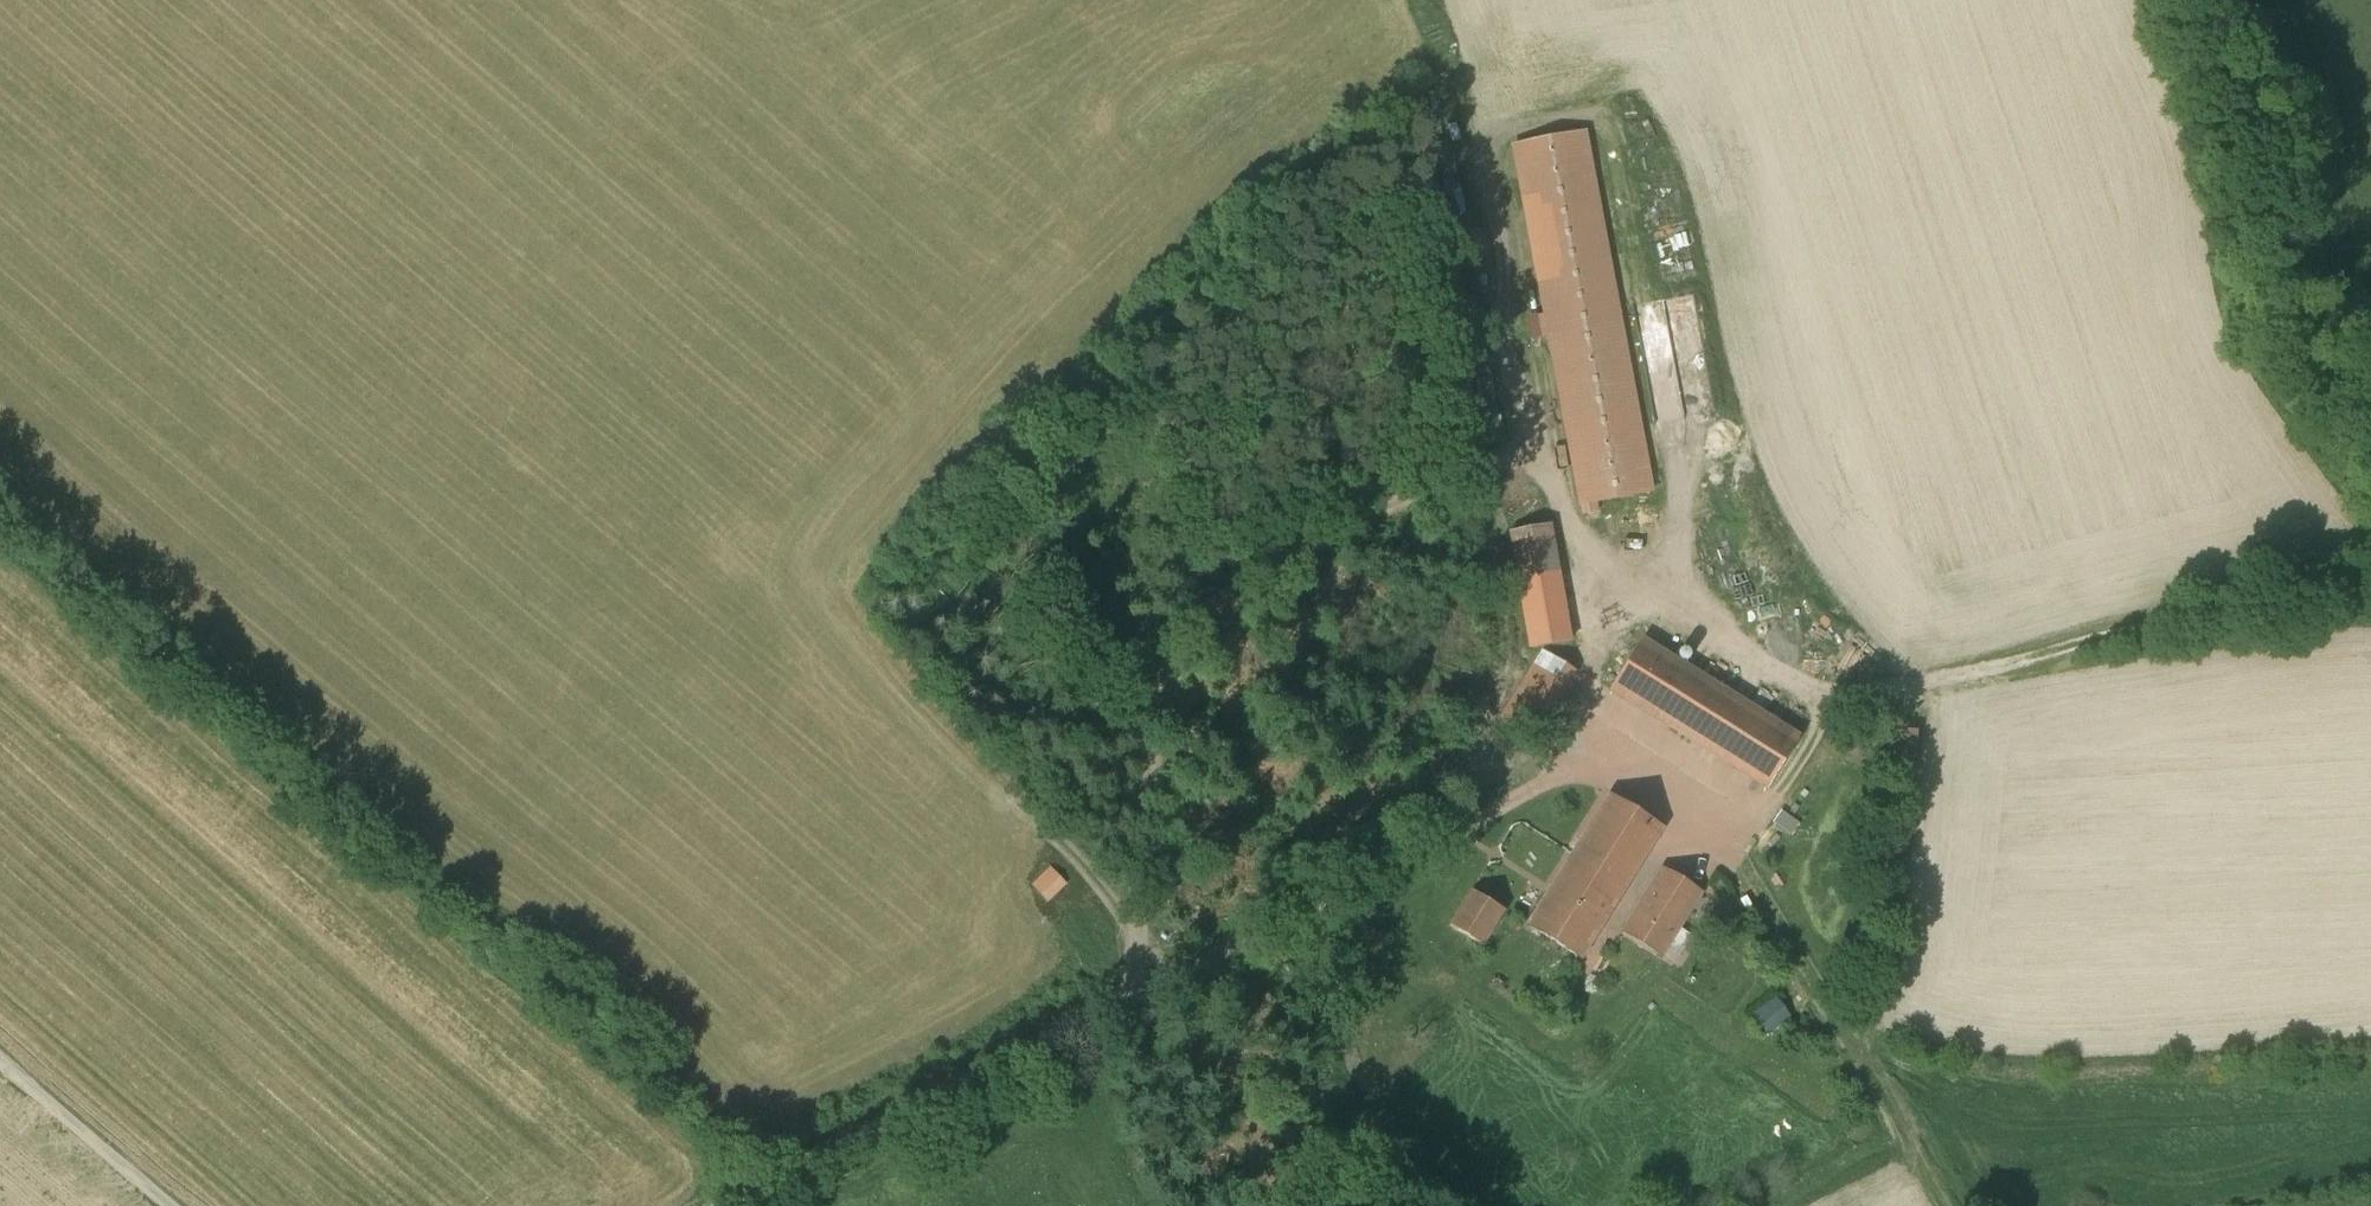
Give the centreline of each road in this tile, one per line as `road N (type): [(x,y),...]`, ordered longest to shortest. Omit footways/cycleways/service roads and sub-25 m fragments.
road 1 (unclassified): [(723,1205),(1530,797)]
road 2 (track): [(2370,588),(2201,614),(1832,712)]

